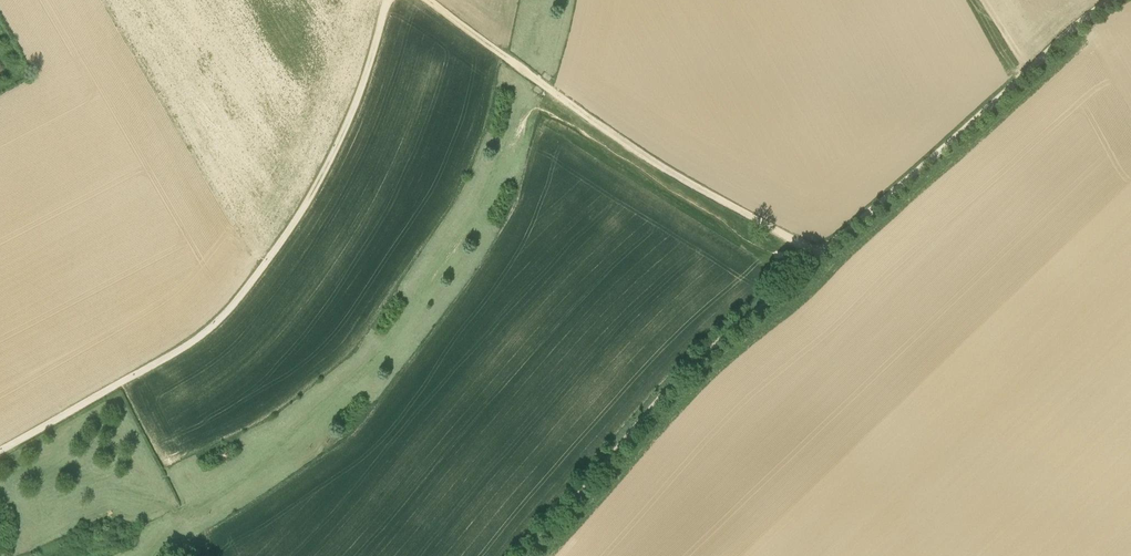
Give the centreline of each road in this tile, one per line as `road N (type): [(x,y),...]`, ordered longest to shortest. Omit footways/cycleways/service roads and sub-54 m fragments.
road 1 (track): [(389,0),(357,101),(321,177),(230,308),(171,354),(0,450)]
road 2 (track): [(528,555),(676,381),(817,258)]
road 3 (track): [(817,258),(1114,0)]
road 4 (track): [(817,258),(652,160),(542,84)]
road 5 (track): [(542,84),(425,0)]

